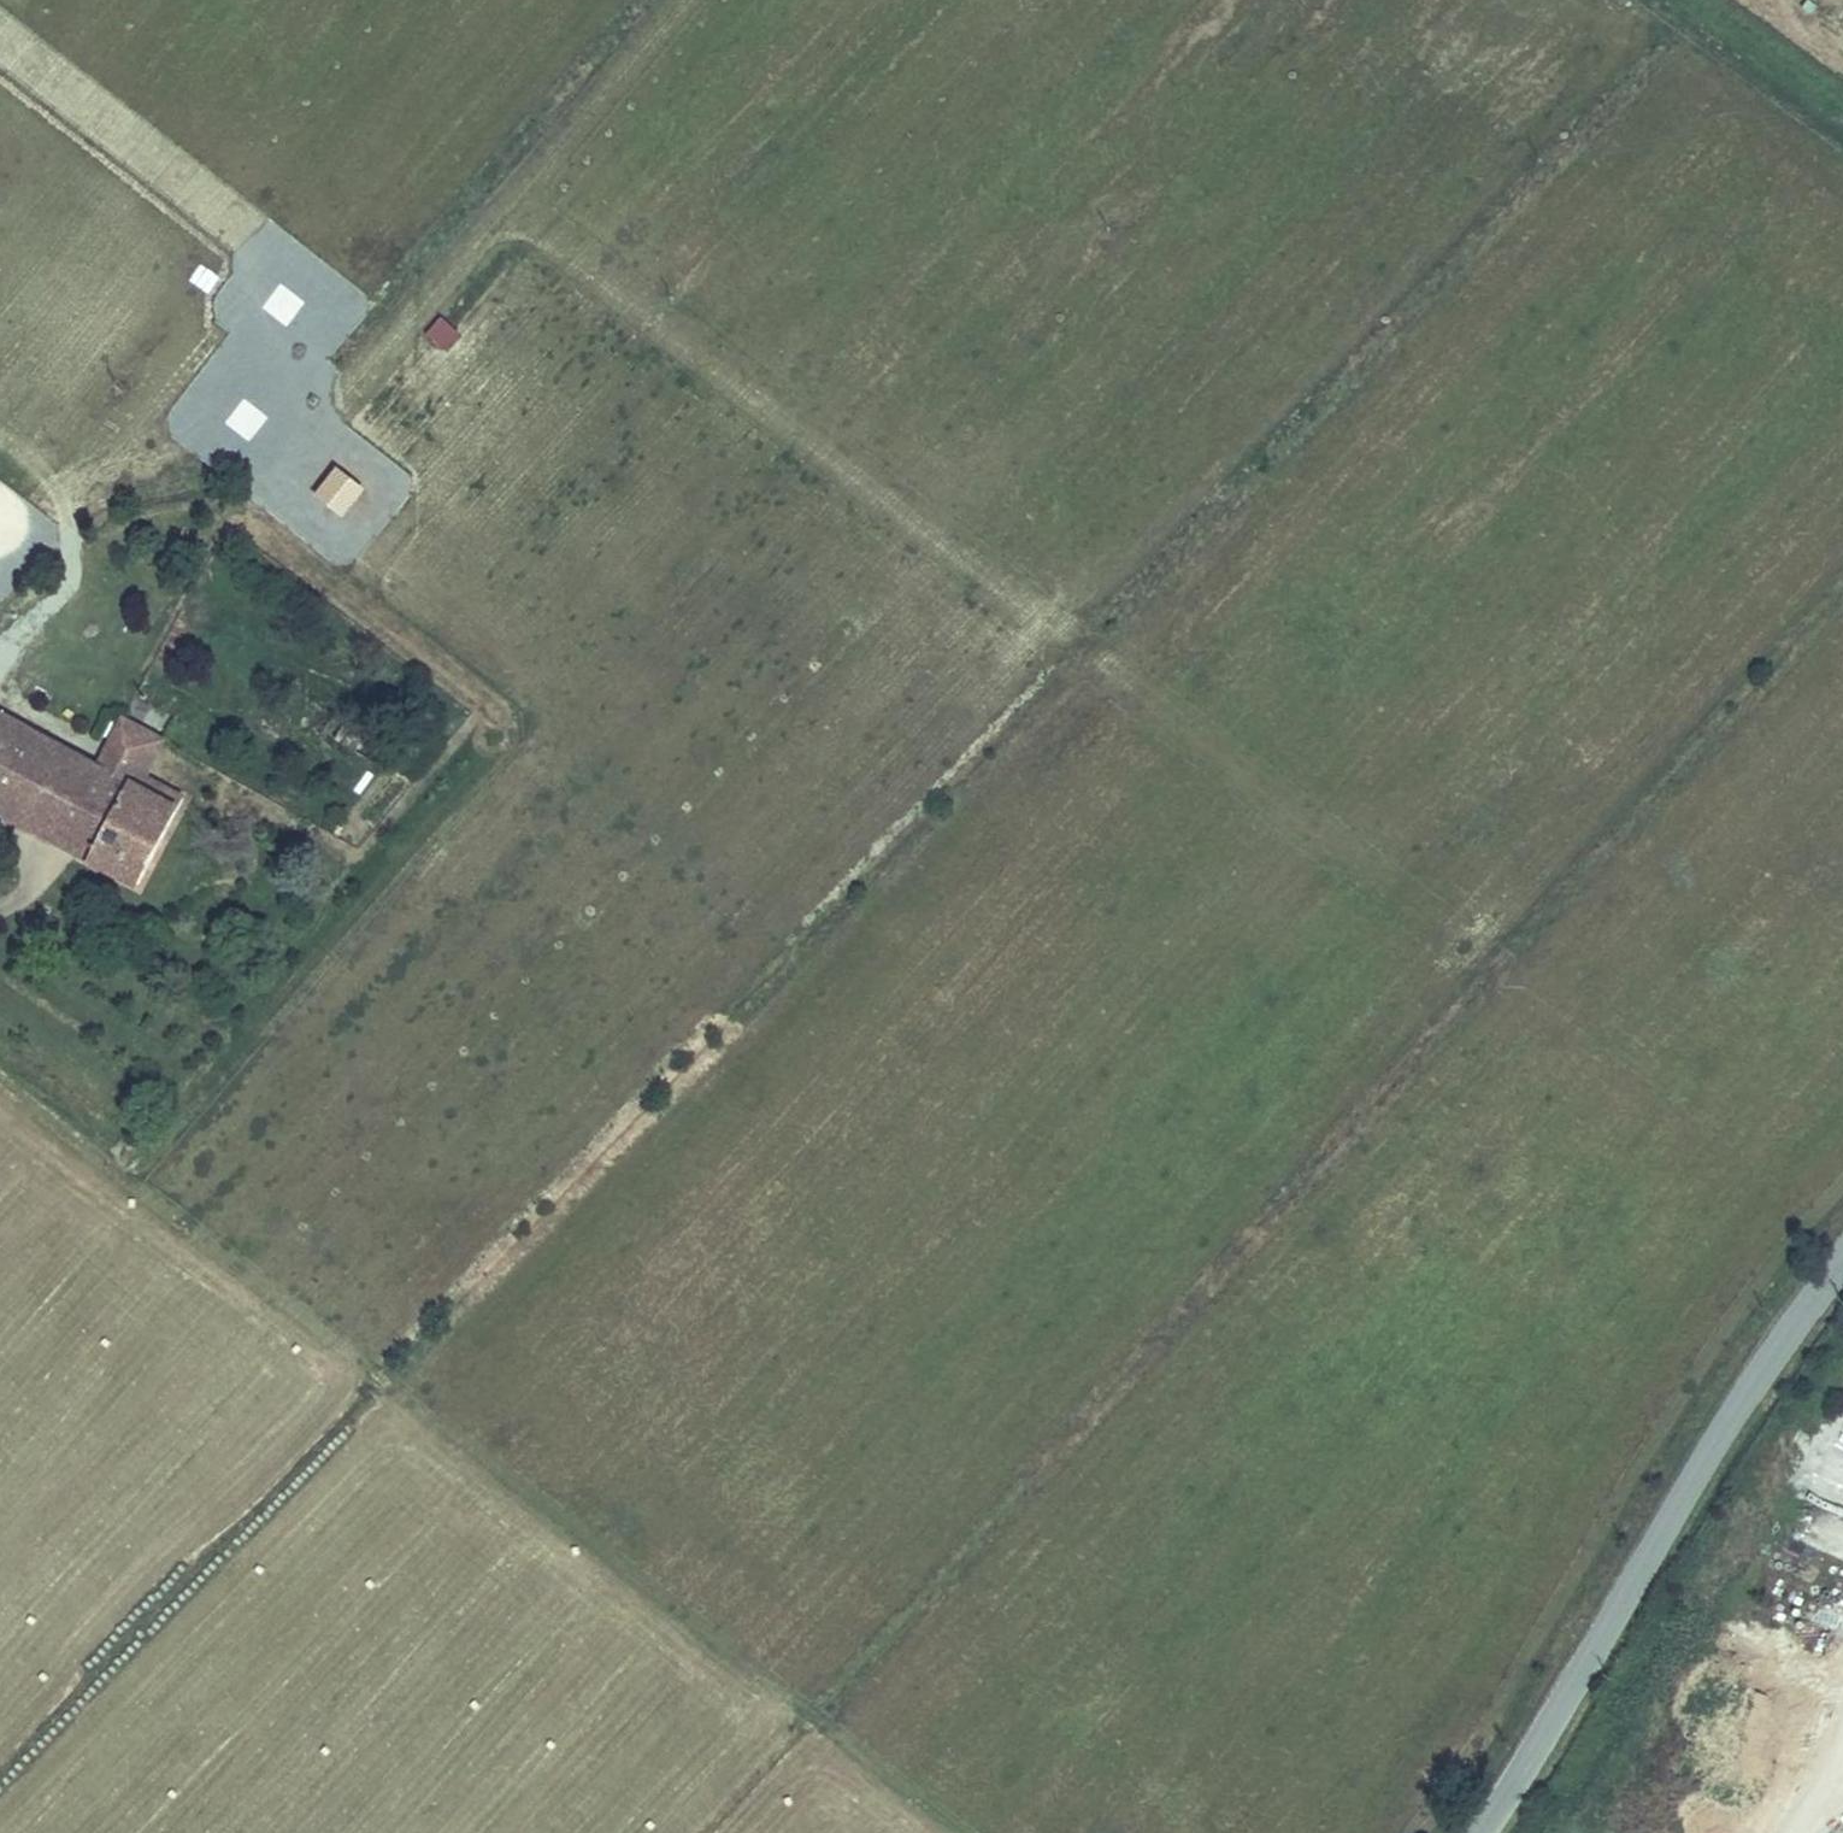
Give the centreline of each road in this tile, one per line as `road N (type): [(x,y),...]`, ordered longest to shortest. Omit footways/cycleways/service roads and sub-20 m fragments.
road 1 (tertiary): [(1484,1832),(1726,1418),(1842,1259)]
road 2 (track): [(1842,142),(1648,0)]

